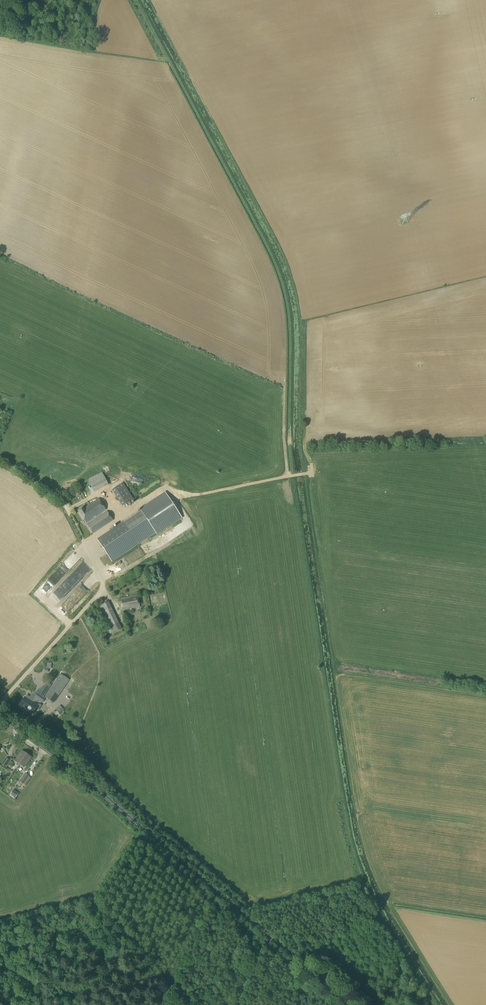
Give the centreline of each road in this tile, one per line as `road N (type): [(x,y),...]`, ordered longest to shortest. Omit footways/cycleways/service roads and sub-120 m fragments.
road 1 (tertiary): [(344,1004),(0,711)]

